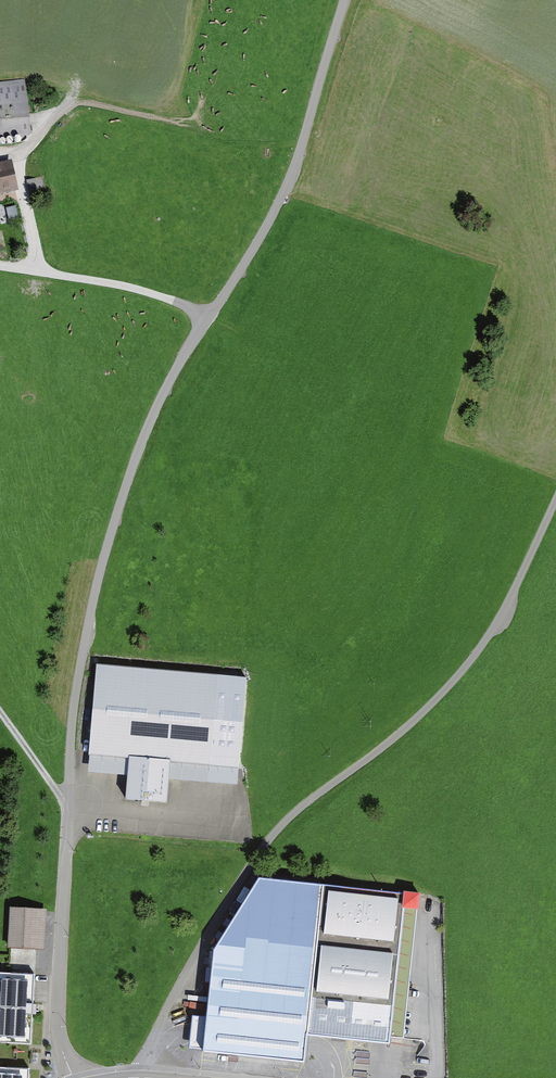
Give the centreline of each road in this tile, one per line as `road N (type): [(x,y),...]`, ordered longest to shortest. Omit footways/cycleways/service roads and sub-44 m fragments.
road 1 (unclassified): [(345,0),(285,189),(161,400),(93,597),(66,806),(58,1025),(73,1077)]
road 2 (residential): [(555,502),(473,659),(393,740),(280,827),(252,865),(200,948),(137,1077)]
road 3 (track): [(176,125),(73,103),(24,151),(18,162),(41,273)]
road 4 (track): [(208,318),(104,283),(0,267)]

